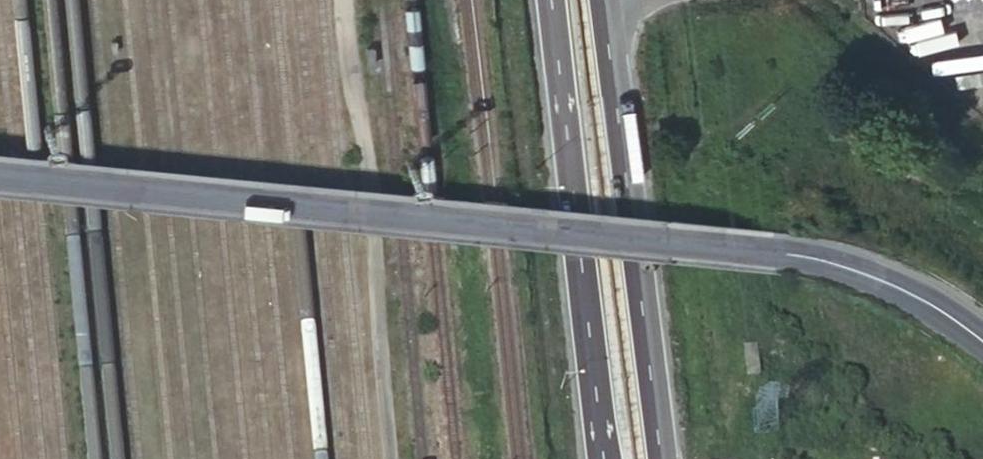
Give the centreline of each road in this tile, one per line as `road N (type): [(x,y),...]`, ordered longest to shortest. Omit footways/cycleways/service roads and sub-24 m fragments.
road 1 (secondary): [(0,179),(825,263),(911,295),(982,343)]
road 2 (primary): [(663,458),(604,0)]
road 3 (primary): [(551,0),(603,458)]

